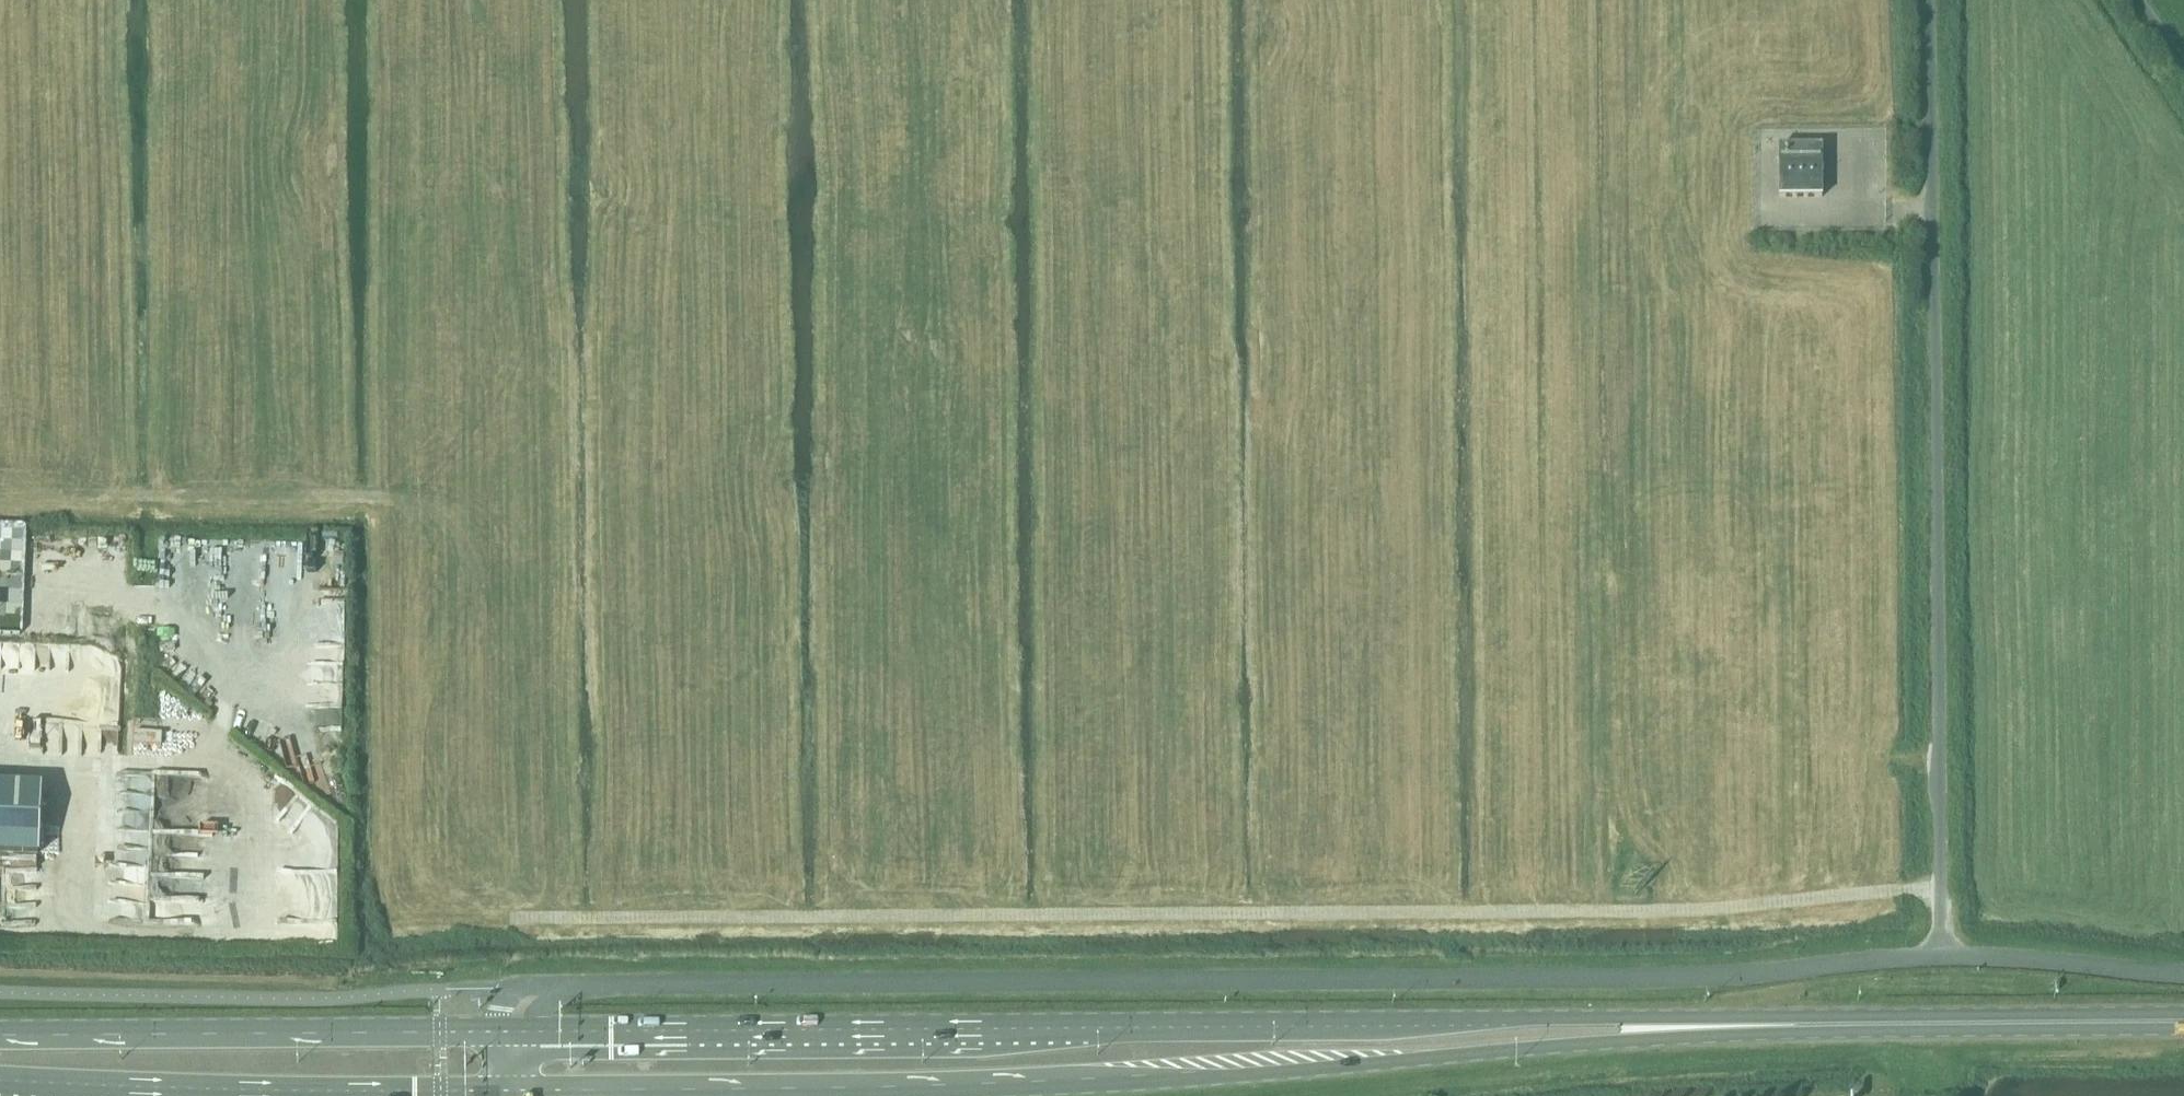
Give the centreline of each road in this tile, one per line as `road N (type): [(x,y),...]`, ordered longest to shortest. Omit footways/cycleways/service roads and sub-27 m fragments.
road 1 (unclassified): [(557,987),(1732,977),(1942,956)]
road 2 (primary): [(532,1091),(1175,1081),(1864,1024)]
road 3 (primary): [(1864,1024),(1595,1016),(534,1032)]
road 4 (unclassified): [(1942,956),(1927,0)]
road 5 (primary): [(495,1032),(0,1033)]
road 6 (primary): [(0,1081),(489,1091)]
road 7 (primary): [(1864,1024),(2183,1021)]
road 8 (unclassified): [(1942,956),(2183,975)]

